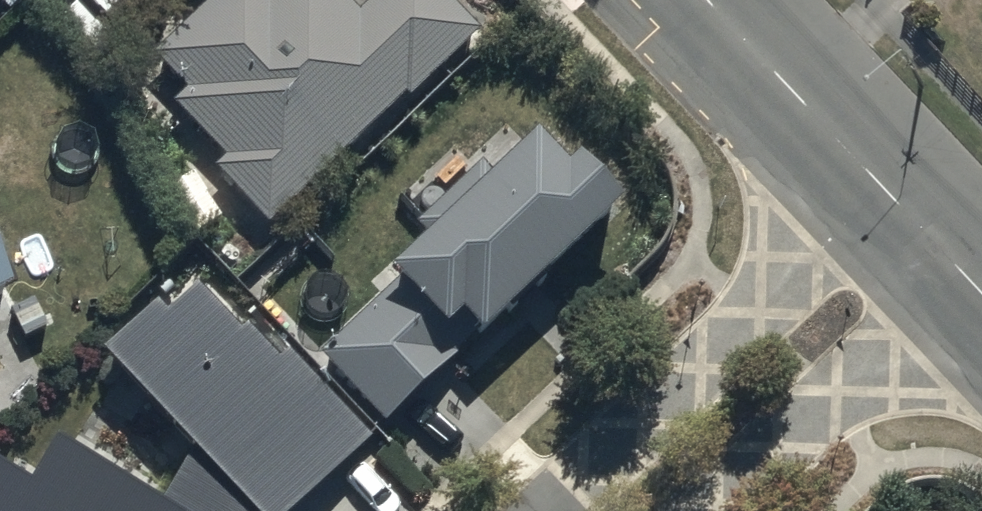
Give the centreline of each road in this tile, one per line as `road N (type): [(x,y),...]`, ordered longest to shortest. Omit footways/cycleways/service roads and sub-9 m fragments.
road 1 (residential): [(914,211),(639,510)]
road 2 (tertiary): [(712,0),(914,211)]

